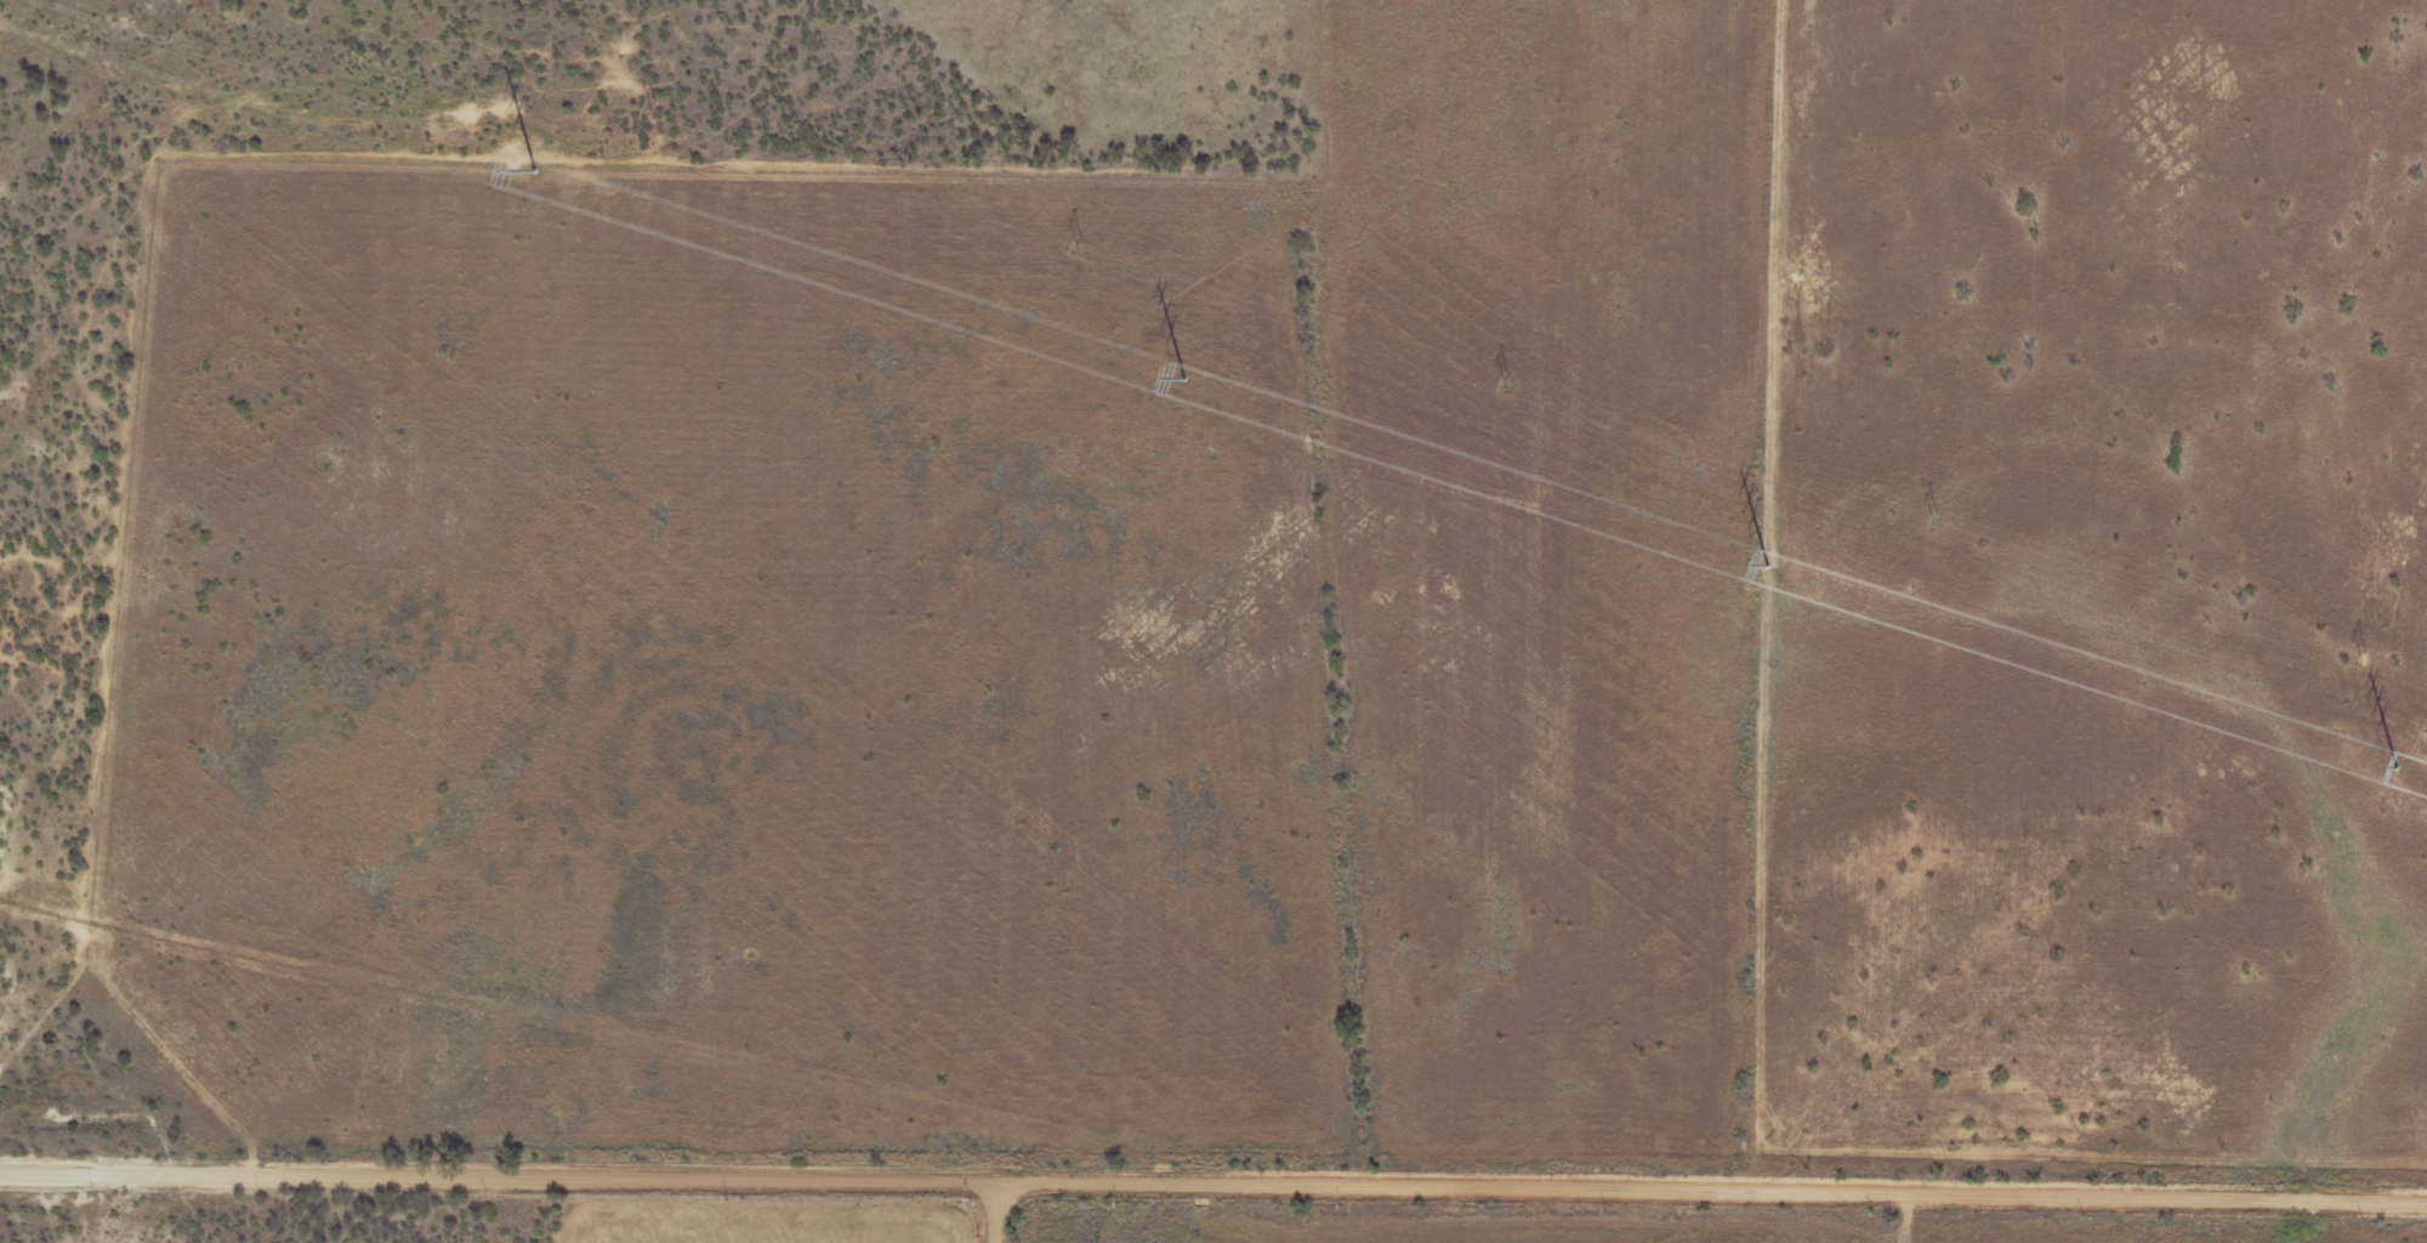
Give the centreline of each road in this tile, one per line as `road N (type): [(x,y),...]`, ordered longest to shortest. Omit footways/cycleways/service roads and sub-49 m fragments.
road 1 (residential): [(2426,1201),(0,1171)]

